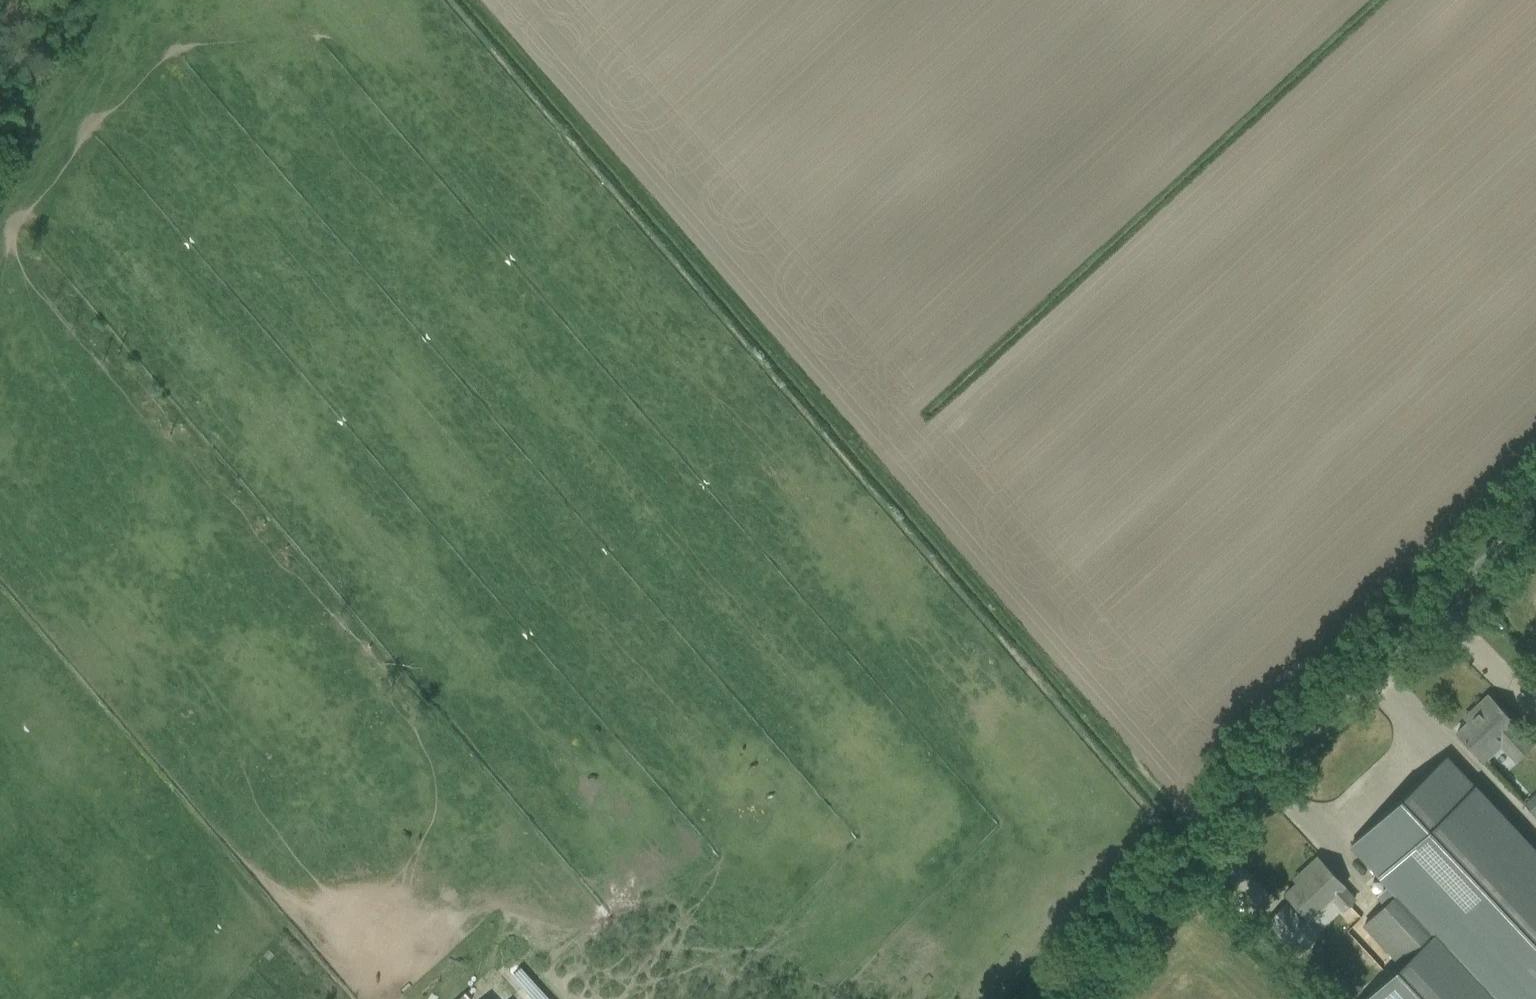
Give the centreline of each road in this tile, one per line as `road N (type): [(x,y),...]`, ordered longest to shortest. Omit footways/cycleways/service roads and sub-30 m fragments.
road 1 (unclassified): [(1037,998),(1201,829),(1535,516)]

